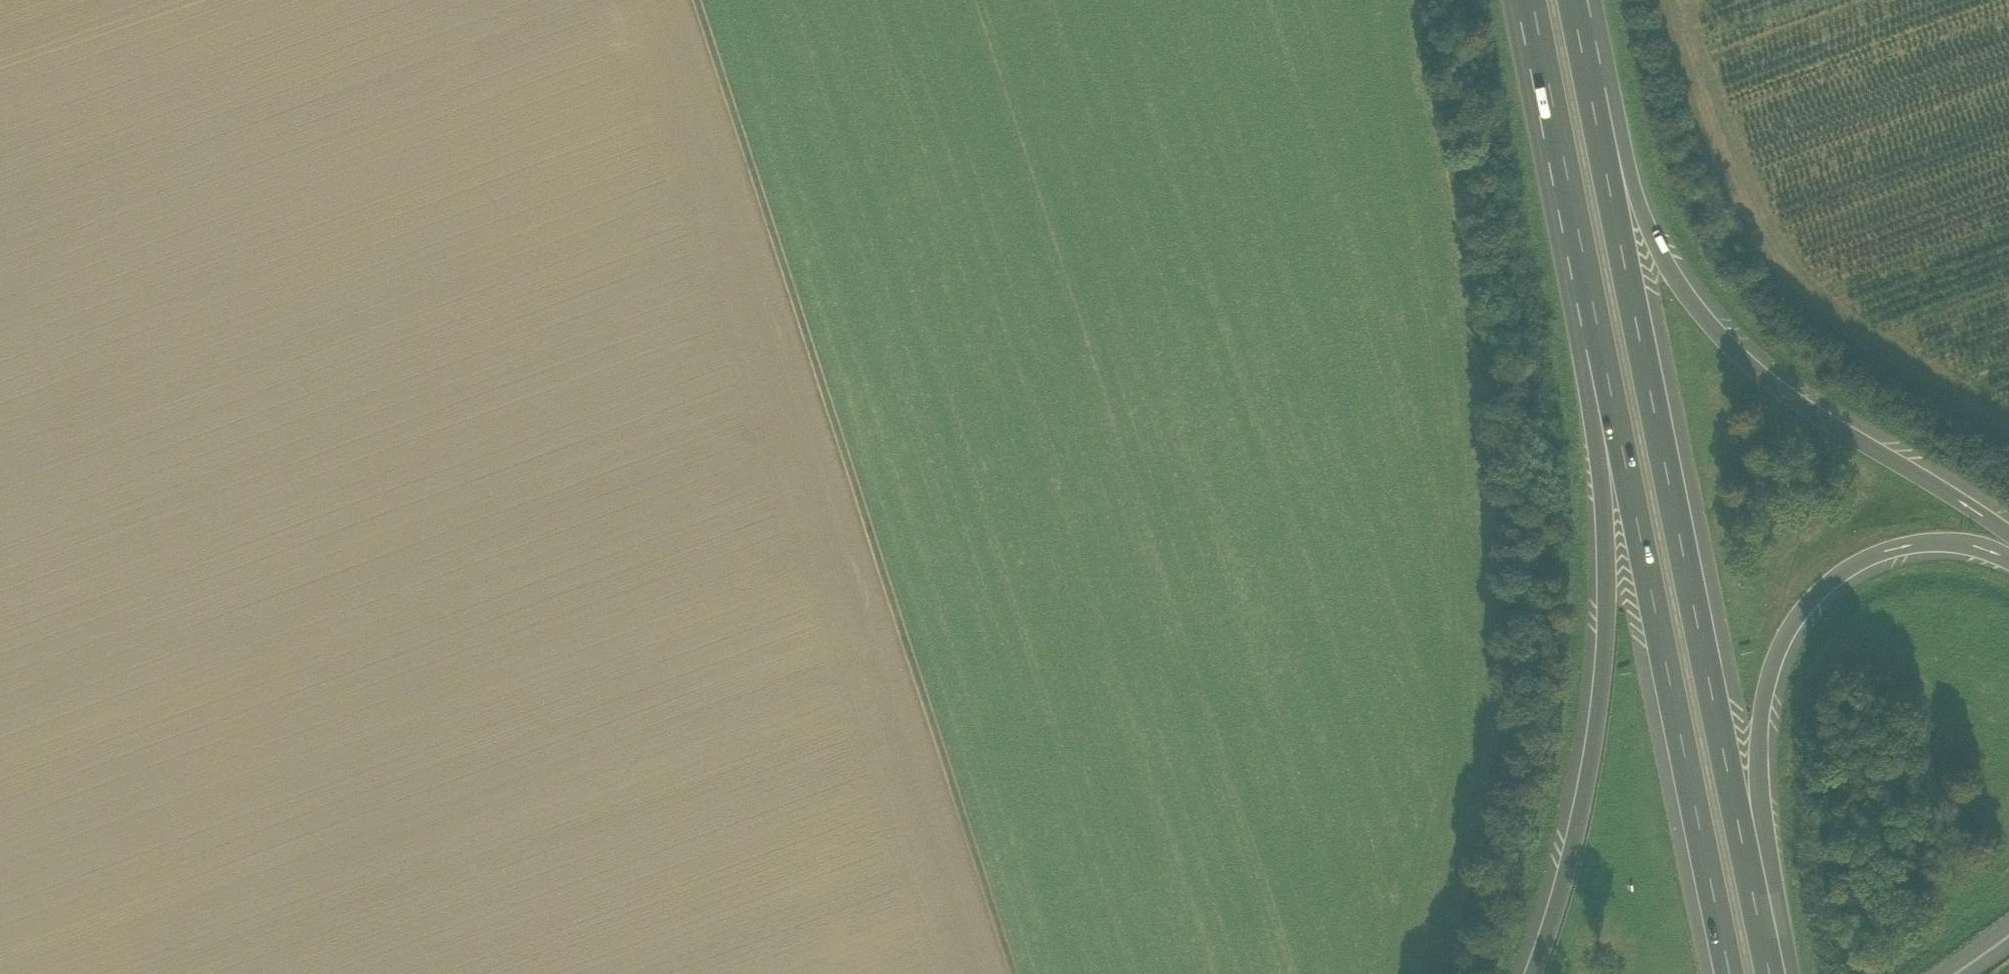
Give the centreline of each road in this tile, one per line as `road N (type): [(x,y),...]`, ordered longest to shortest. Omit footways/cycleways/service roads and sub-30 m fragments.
road 1 (track): [(695,0),(1027,973)]
road 2 (motorway): [(1751,899),(1589,89)]
road 3 (motorway): [(1578,228),(1729,973)]
road 4 (motorway): [(1578,228),(1604,496),(1606,637),(1589,768),(1533,973)]
road 5 (motorway): [(2008,532),(1837,428),(1729,345),(1654,242),(1624,149),(1589,89)]
road 6 (motorway): [(1751,899),(1762,702),(1799,613),(1842,572),(1906,545),(1942,541),(2008,561)]
road 7 (motorway): [(1531,0),(1578,228)]

